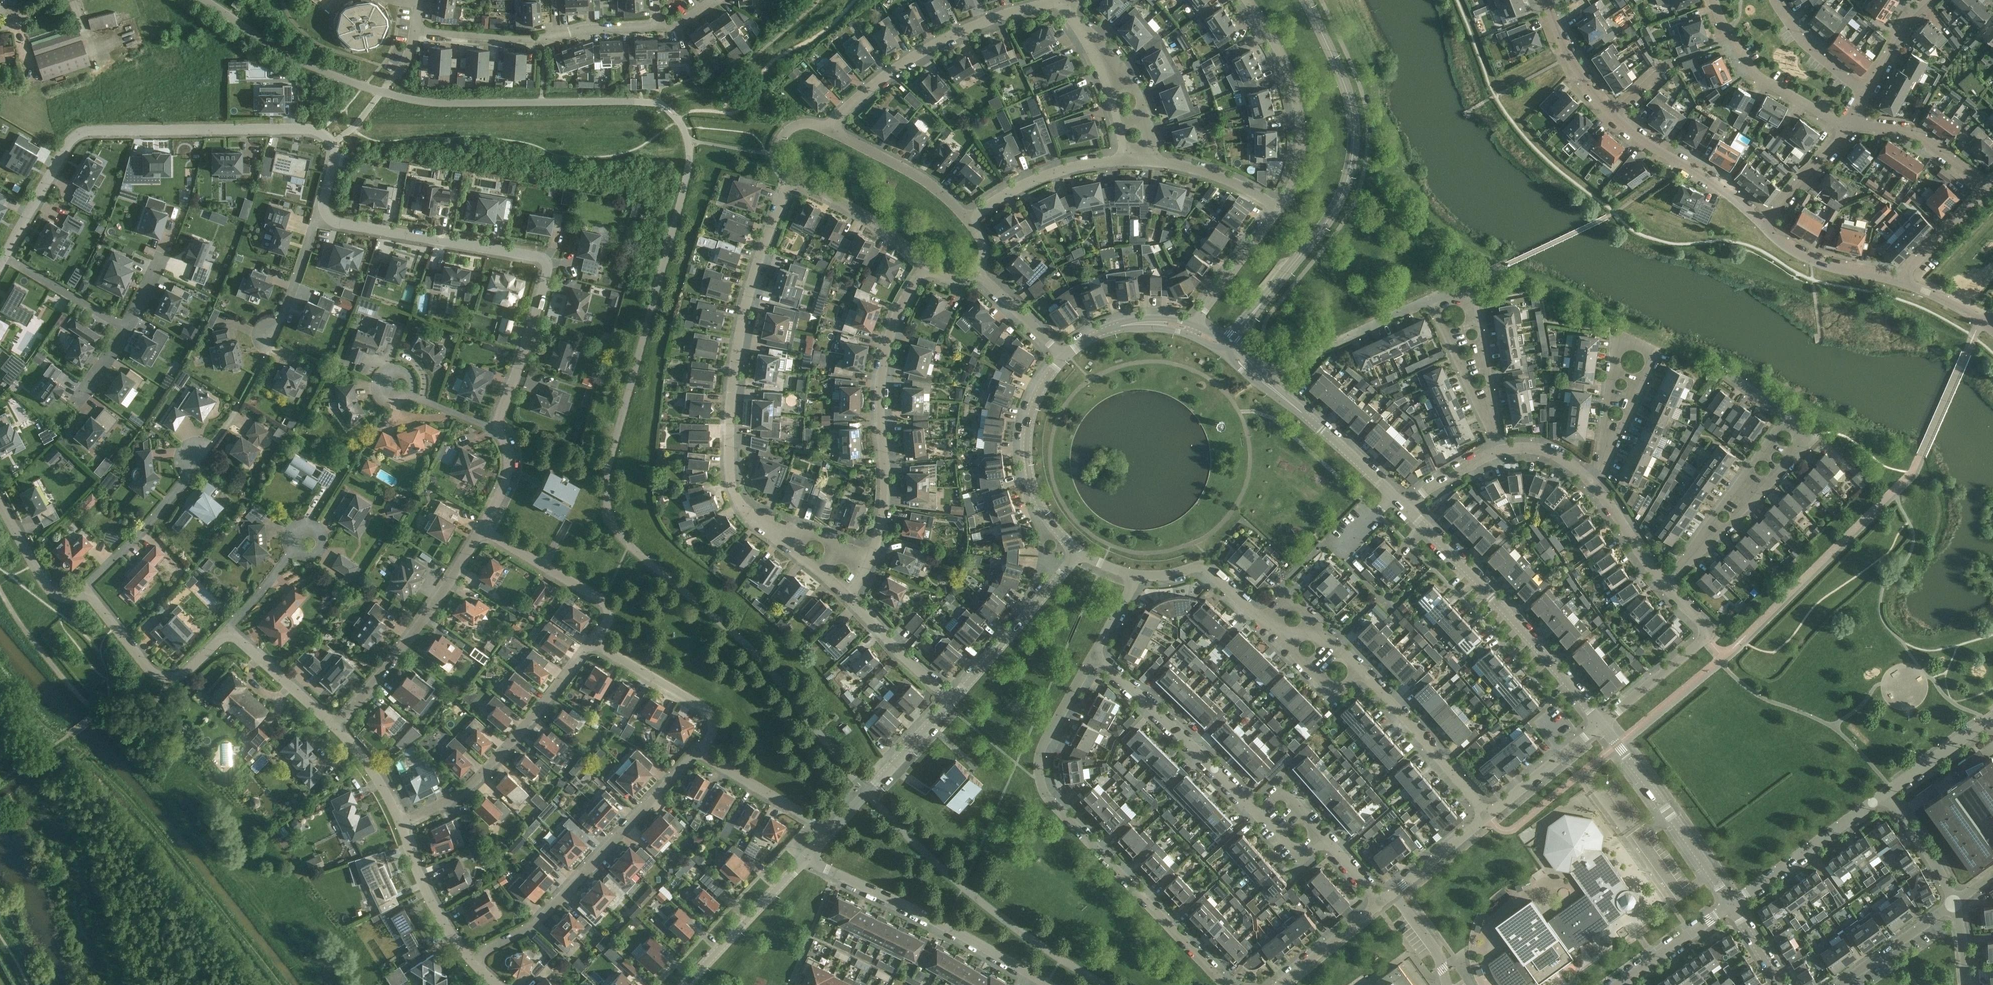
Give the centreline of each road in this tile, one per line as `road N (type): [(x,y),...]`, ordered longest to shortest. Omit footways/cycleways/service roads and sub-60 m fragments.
road 1 (residential): [(3,258),(66,149),(84,133),(321,132),(336,153),(326,217)]
road 2 (residential): [(208,0),(276,52),(383,94),(436,105),(651,103)]
road 3 (residential): [(1230,984),(1041,782),(1045,741),(1095,654)]
road 4 (residential): [(326,217),(545,261),(498,431)]
road 5 (residential): [(1226,348),(1321,230),(1352,161),(1349,99),(1306,0)]
road 6 (residential): [(759,524),(733,490),(729,469),(734,365),(763,245),(791,180)]
road 7 (residential): [(1600,487),(1655,349),(1618,338),(1591,479)]
road 8 (residential): [(1546,0),(1569,56),(1611,112),(1763,225)]
road 9 (residential): [(473,962),(539,924),(698,751)]
road 10 (residential): [(871,555),(886,512),(886,374),(925,263)]
road 11 (residential): [(1602,724),(1406,508)]
road 12 (residential): [(1066,3),(1023,11),(930,50),(867,92),(831,131)]
road 13 (residential): [(1048,984),(806,858)]
road 14 (residential): [(401,825),(483,777),(592,641)]
road 15 (residential): [(660,26),(588,29),(545,42),(416,31)]
road 16 (residential): [(337,725),(395,658),(481,529)]
road 17 (residential): [(1279,208),(1300,162),(1300,116),(1291,76),(1245,0)]
road 18 (residential): [(1257,812),(1095,654)]
road 19 (residential): [(1393,497),(1226,348)]
road 20 (residential): [(1732,904),(1602,724)]
road 21 (residential): [(1079,553),(1038,502),(1027,453),(1035,403),(1063,358)]
road 22 (residential): [(1505,449),(1475,281),(1432,302)]
road 23 (residential): [(1602,724),(1709,632),(1665,584)]
road 24 (residential): [(229,631),(185,673),(157,674),(85,589)]
road 25 (residential): [(951,702),(1079,553)]
road 26 (residential): [(1787,419),(1811,438),(1695,553)]
road 27 (residential): [(1714,0),(1760,79),(1851,124)]
road 28 (residential): [(1487,815),(1364,672)]
road 29 (residential): [(1732,904),(1885,794)]
road 30 (residential): [(592,641),(607,620),(604,601),(481,529)]
road 31 (residential): [(698,751),(712,736),(712,716),(592,641)]
road 32 (residential): [(830,831),(951,702)]
road 33 (residential): [(686,984),(806,858)]
road 34 (residential): [(1125,160),(1026,186),(969,220)]
road 35 (residential): [(831,131),(932,186),(969,220)]
road 36 (residential): [(85,589),(193,465)]
road 37 (residential): [(1498,451),(1432,302)]
road 38 (residential): [(1695,553),(1787,419)]
road 39 (residential): [(1154,160),(1140,101),(1113,58),(1078,26)]
road 40 (residential): [(925,263),(881,227),(791,180)]
road 41 (unclassified): [(95,715),(0,590)]
road 42 (residential): [(473,962),(435,909),(401,825)]
road 43 (residential): [(830,831),(698,751)]
road 44 (residential): [(1851,124),(1911,131),(1987,186)]
road 45 (residential): [(1267,622),(1201,567),(1135,574)]
road 46 (residential): [(1763,225),(1811,260),(1901,281)]
road 47 (residential): [(1193,329),(1279,208)]
road 48 (residential): [(1602,724),(1487,815)]
road 49 (residential): [(126,332),(3,258)]
road 50 (residential): [(337,725),(229,631)]
road 51 (residential): [(1125,160),(1116,111),(1078,26)]
road 52 (residential): [(951,702),(851,601)]
road 53 (residential): [(1840,984),(1955,903)]
road 54 (residential): [(1063,358),(1131,323),(1193,329)]
road 55 (residential): [(1364,672),(1291,598),(1267,622)]
road 56 (residential): [(1620,984),(1732,904)]
road 57 (residential): [(272,340),(315,224),(326,217)]
road 58 (residential): [(1364,672),(1339,695),(1267,622)]
road 59 (residential): [(0,504),(51,592),(85,589)]
road 60 (residential): [(1279,208),(1223,177),(1154,160)]
road 61 (residential): [(1851,124),(1763,225)]
road 62 (residential): [(1775,0),(1804,44),(1866,93)]
road 63 (residential): [(1383,901),(1282,984)]
road 64 (residential): [(1955,903),(1885,794)]
road 65 (residential): [(1885,794),(1991,720)]
road 66 (residential): [(1901,281),(1987,186)]
road 67 (residential): [(1487,815),(1392,894)]
road 68 (residential): [(229,631),(302,535)]

